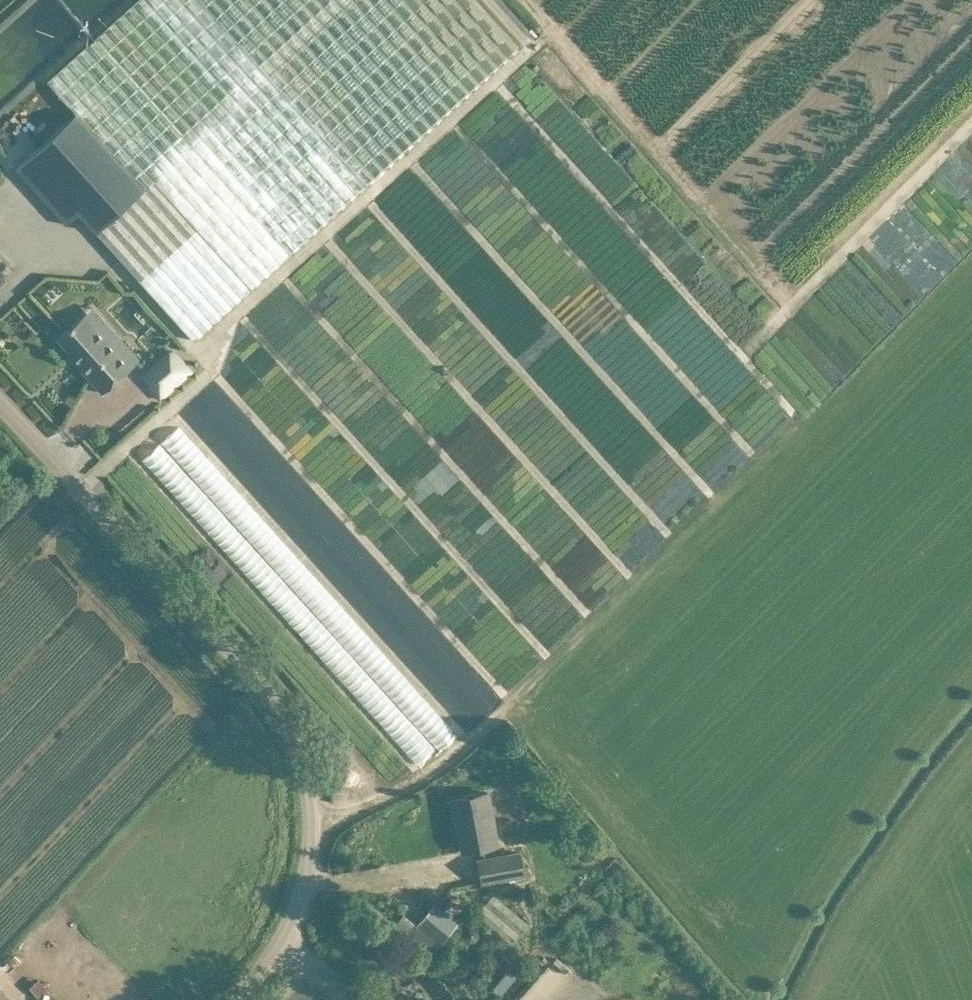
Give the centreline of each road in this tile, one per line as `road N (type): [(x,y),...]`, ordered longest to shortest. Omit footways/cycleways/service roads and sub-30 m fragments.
road 1 (unclassified): [(249,999),(288,948),(309,886),(312,851),(296,748),(282,721),(0,413)]

